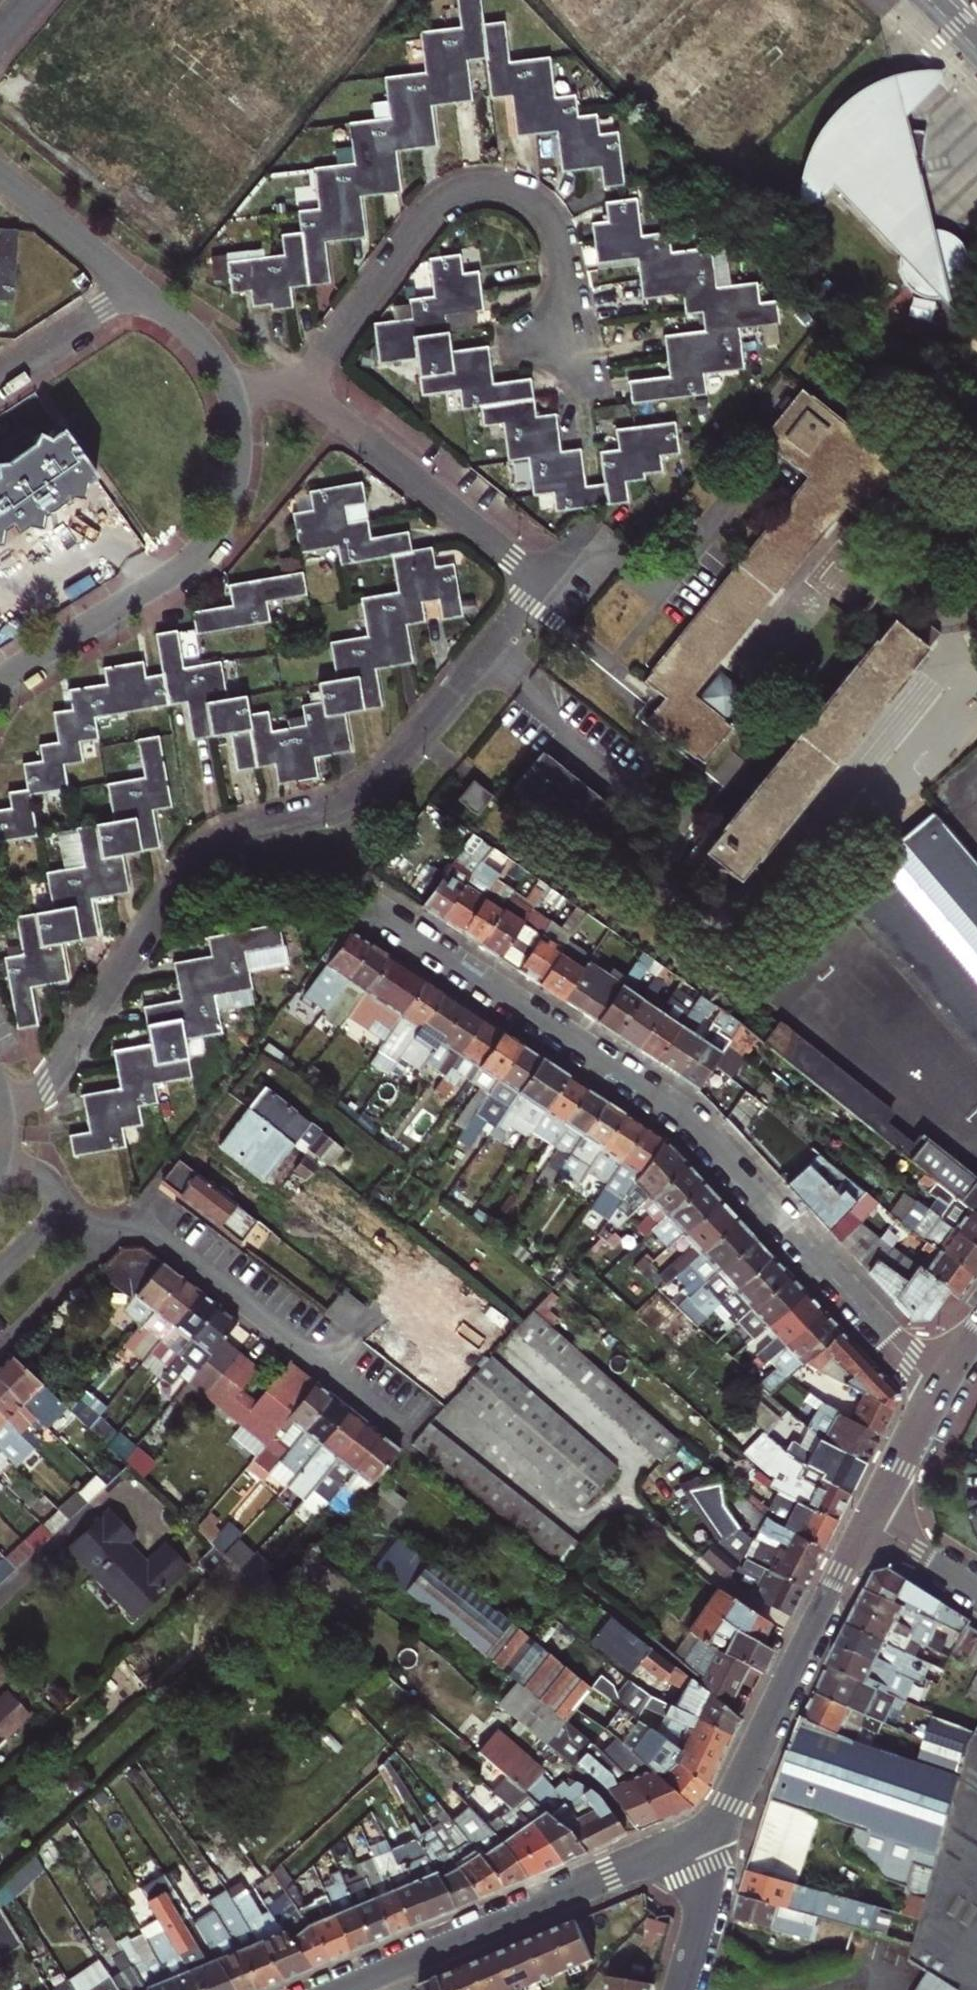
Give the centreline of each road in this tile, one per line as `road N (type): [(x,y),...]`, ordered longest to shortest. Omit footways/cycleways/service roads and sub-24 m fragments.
road 1 (residential): [(3,1112),(50,1080),(200,853),(230,833),(363,795),(541,581)]
road 2 (residential): [(379,911),(692,1125),(939,1388)]
road 3 (residential): [(300,390),(425,219),(460,193),(491,189),(524,197),(554,228),(583,389)]
road 4 (tertiary): [(717,1826),(676,1850),(340,1989)]
road 5 (residential): [(0,682),(164,580),(213,537),(240,458),(232,392)]
road 6 (residential): [(122,1226),(170,1240),(397,1416)]
road 7 (residential): [(300,390),(541,581)]
road 8 (residential): [(812,1639),(724,1583),(617,1492)]
road 9 (residential): [(453,1413),(583,1530),(617,1492)]
road 10 (residential): [(617,1492),(643,1464),(512,1345)]
road 11 (tertiary): [(812,1639),(717,1826)]
road 12 (residential): [(0,175),(135,285)]
road 13 (residential): [(0,1350),(122,1226)]
road 14 (residential): [(717,1826),(682,1989)]
road 15 (residential): [(0,371),(135,285)]
road 16 (tertiary): [(870,1521),(939,1388)]
road 17 (residential): [(135,285),(200,339),(232,392)]
road 18 (residential): [(0,1164),(35,1174),(78,1216),(122,1226)]
road 19 (tertiary): [(870,1521),(812,1639)]
road 20 (residential): [(870,1521),(976,1590)]

